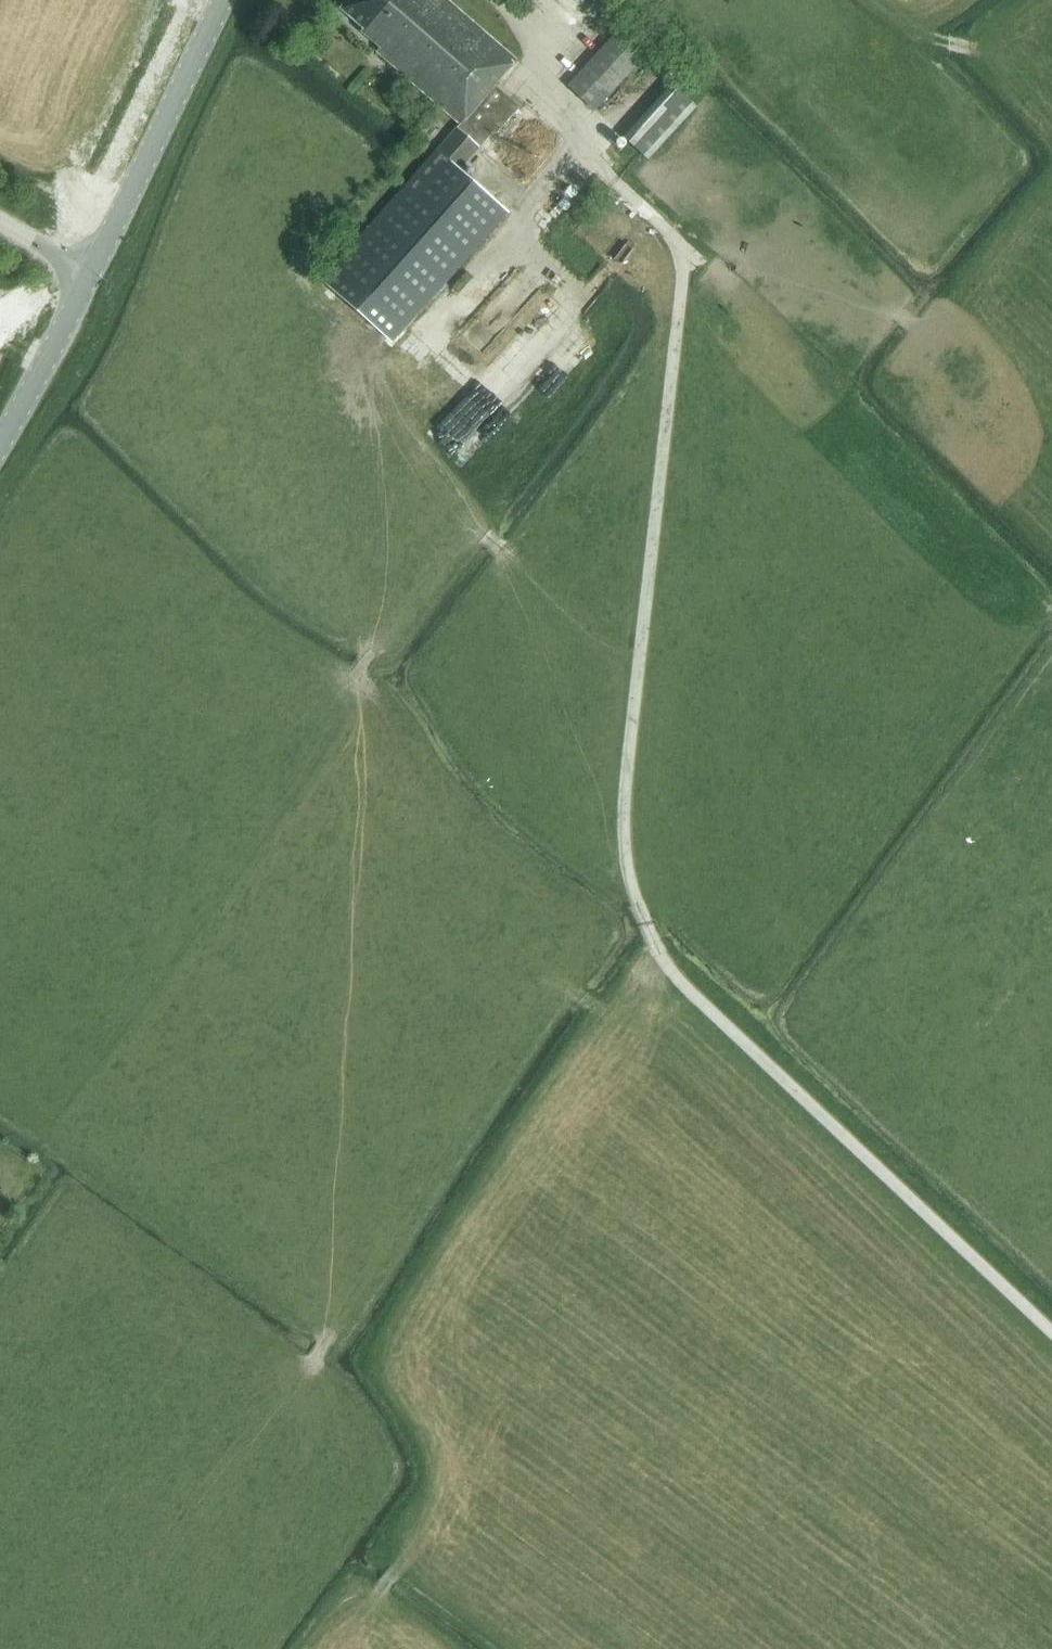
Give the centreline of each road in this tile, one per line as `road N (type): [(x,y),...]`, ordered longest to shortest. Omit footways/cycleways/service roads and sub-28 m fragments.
road 1 (tertiary): [(89,273),(223,0)]
road 2 (tertiary): [(0,445),(89,273)]

